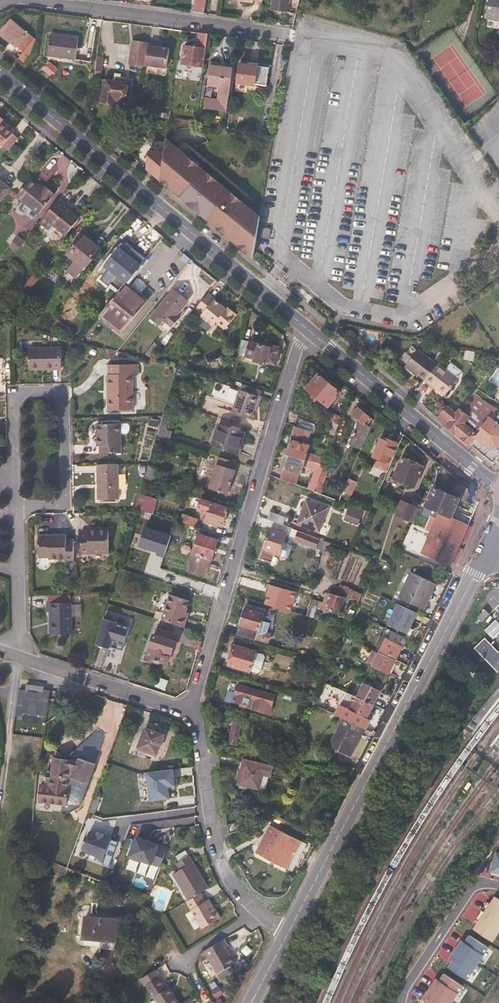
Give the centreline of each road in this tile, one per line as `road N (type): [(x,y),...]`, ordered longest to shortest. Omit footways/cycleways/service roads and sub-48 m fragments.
road 1 (tertiary): [(491,547),(286,937)]
road 2 (residential): [(305,327),(188,709)]
road 3 (tertiary): [(0,73),(305,327)]
road 4 (residential): [(188,709),(197,724),(227,875),(286,937)]
road 5 (residential): [(45,0),(294,36)]
road 6 (tertiary): [(305,327),(498,484)]
road 7 (residential): [(14,392),(65,390),(68,506),(18,511)]
road 8 (residential): [(188,709),(18,655)]
road 9 (residential): [(498,887),(481,884),(404,1002)]

